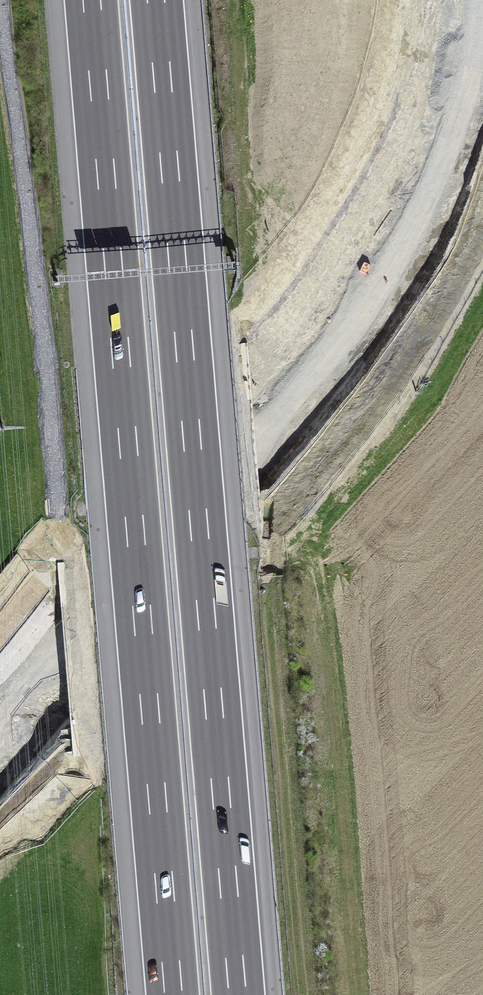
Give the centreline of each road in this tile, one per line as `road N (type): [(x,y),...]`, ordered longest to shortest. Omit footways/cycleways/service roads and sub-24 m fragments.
road 1 (motorway): [(92,0),(174,994)]
road 2 (motorway): [(238,994),(157,0)]
road 3 (primary): [(468,0),(453,135),(423,215),(376,290),(264,440),(0,739)]

